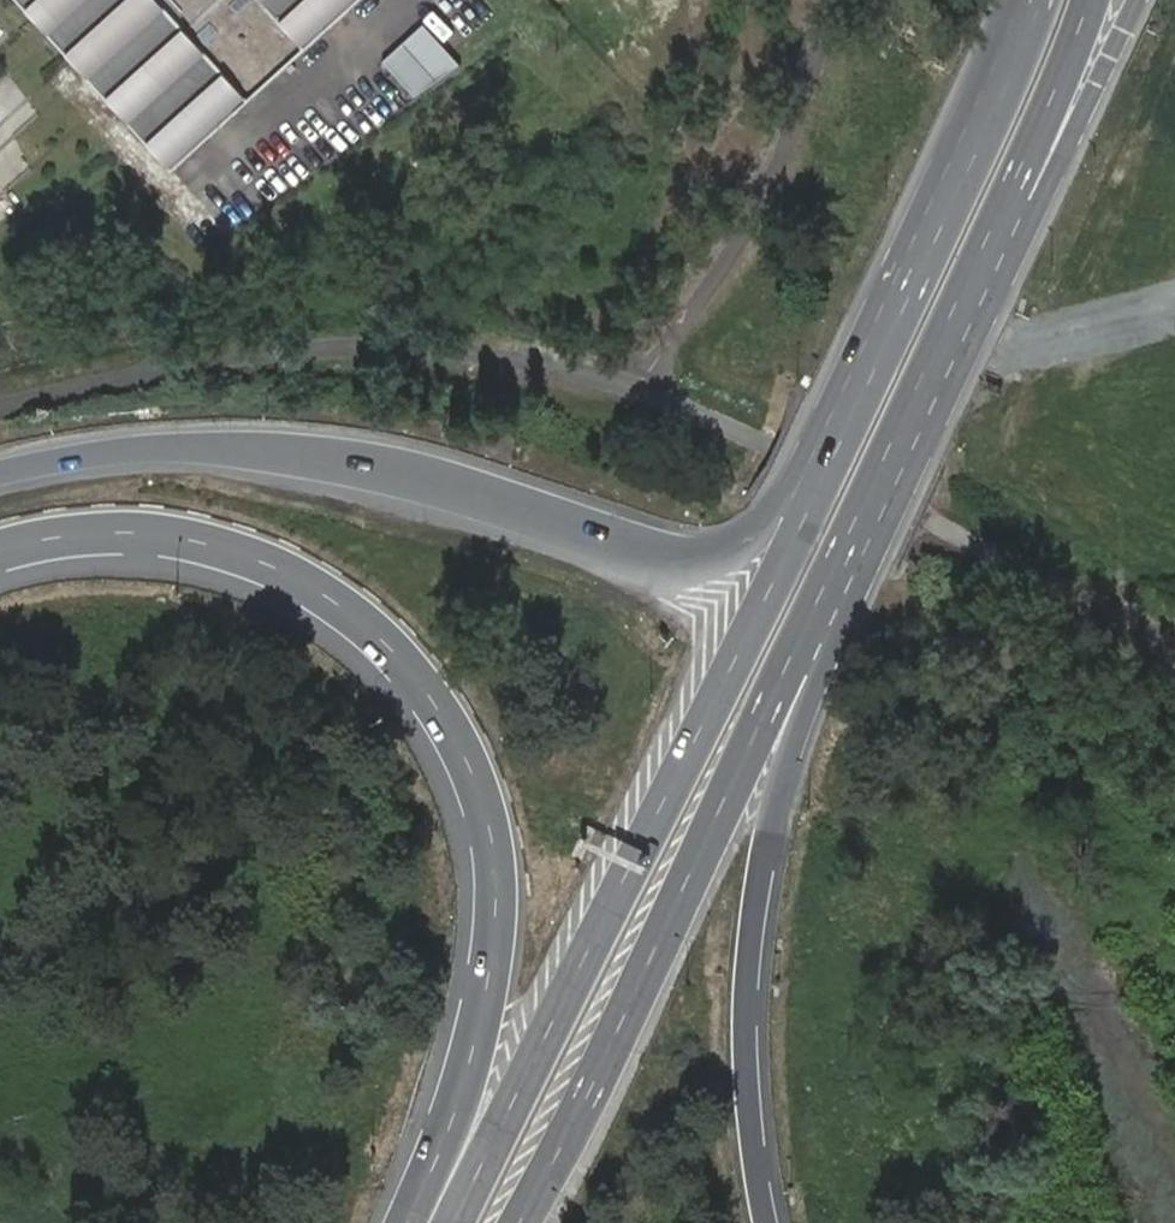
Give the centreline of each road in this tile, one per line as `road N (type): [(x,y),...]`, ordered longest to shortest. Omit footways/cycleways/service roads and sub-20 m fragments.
road 1 (motorway): [(0,552),(138,533),(208,544),(279,569),(339,603),(394,649),(441,712),(474,775),(494,843),(497,916),(473,1061),(415,1222)]
road 2 (motorway): [(832,431),(756,538),(727,550),(620,547),(413,474),(232,444),(138,445),(0,469)]
road 3 (trunk): [(832,431),(774,579),(449,1222)]
road 4 (trunk): [(518,1222),(898,459)]
road 5 (motorway): [(772,1222),(752,1101),(752,964),(769,831),(898,459)]
road 6 (trunk): [(1031,0),(832,431)]
road 7 (trunk): [(942,368),(1043,202),(1144,0)]
road 8 (trunk): [(942,368),(1093,0)]

